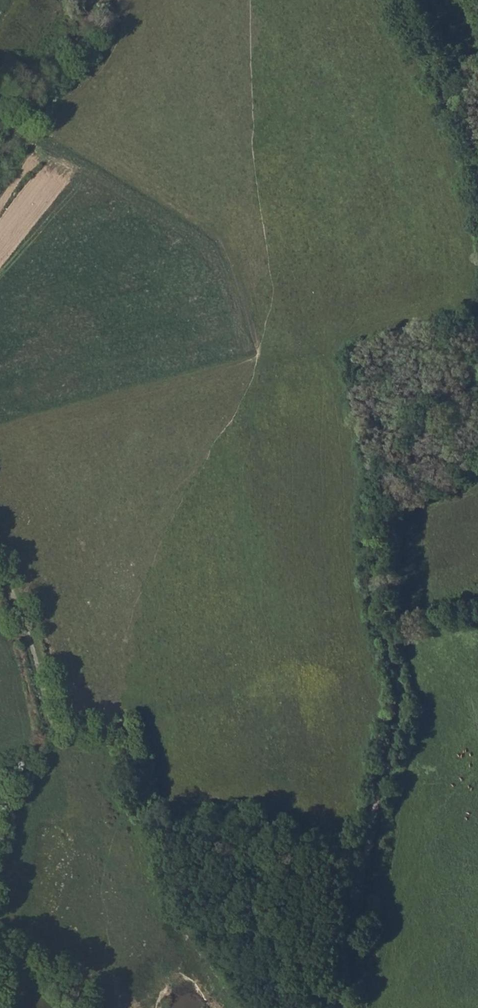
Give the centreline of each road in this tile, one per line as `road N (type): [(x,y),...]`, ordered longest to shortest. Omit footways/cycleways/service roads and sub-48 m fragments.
road 1 (track): [(477,376),(403,456),(378,502),(379,563),(400,701),(337,1007)]
road 2 (track): [(273,1007),(154,821),(129,732),(57,726),(0,565)]
road 3 (track): [(407,0),(477,149)]

